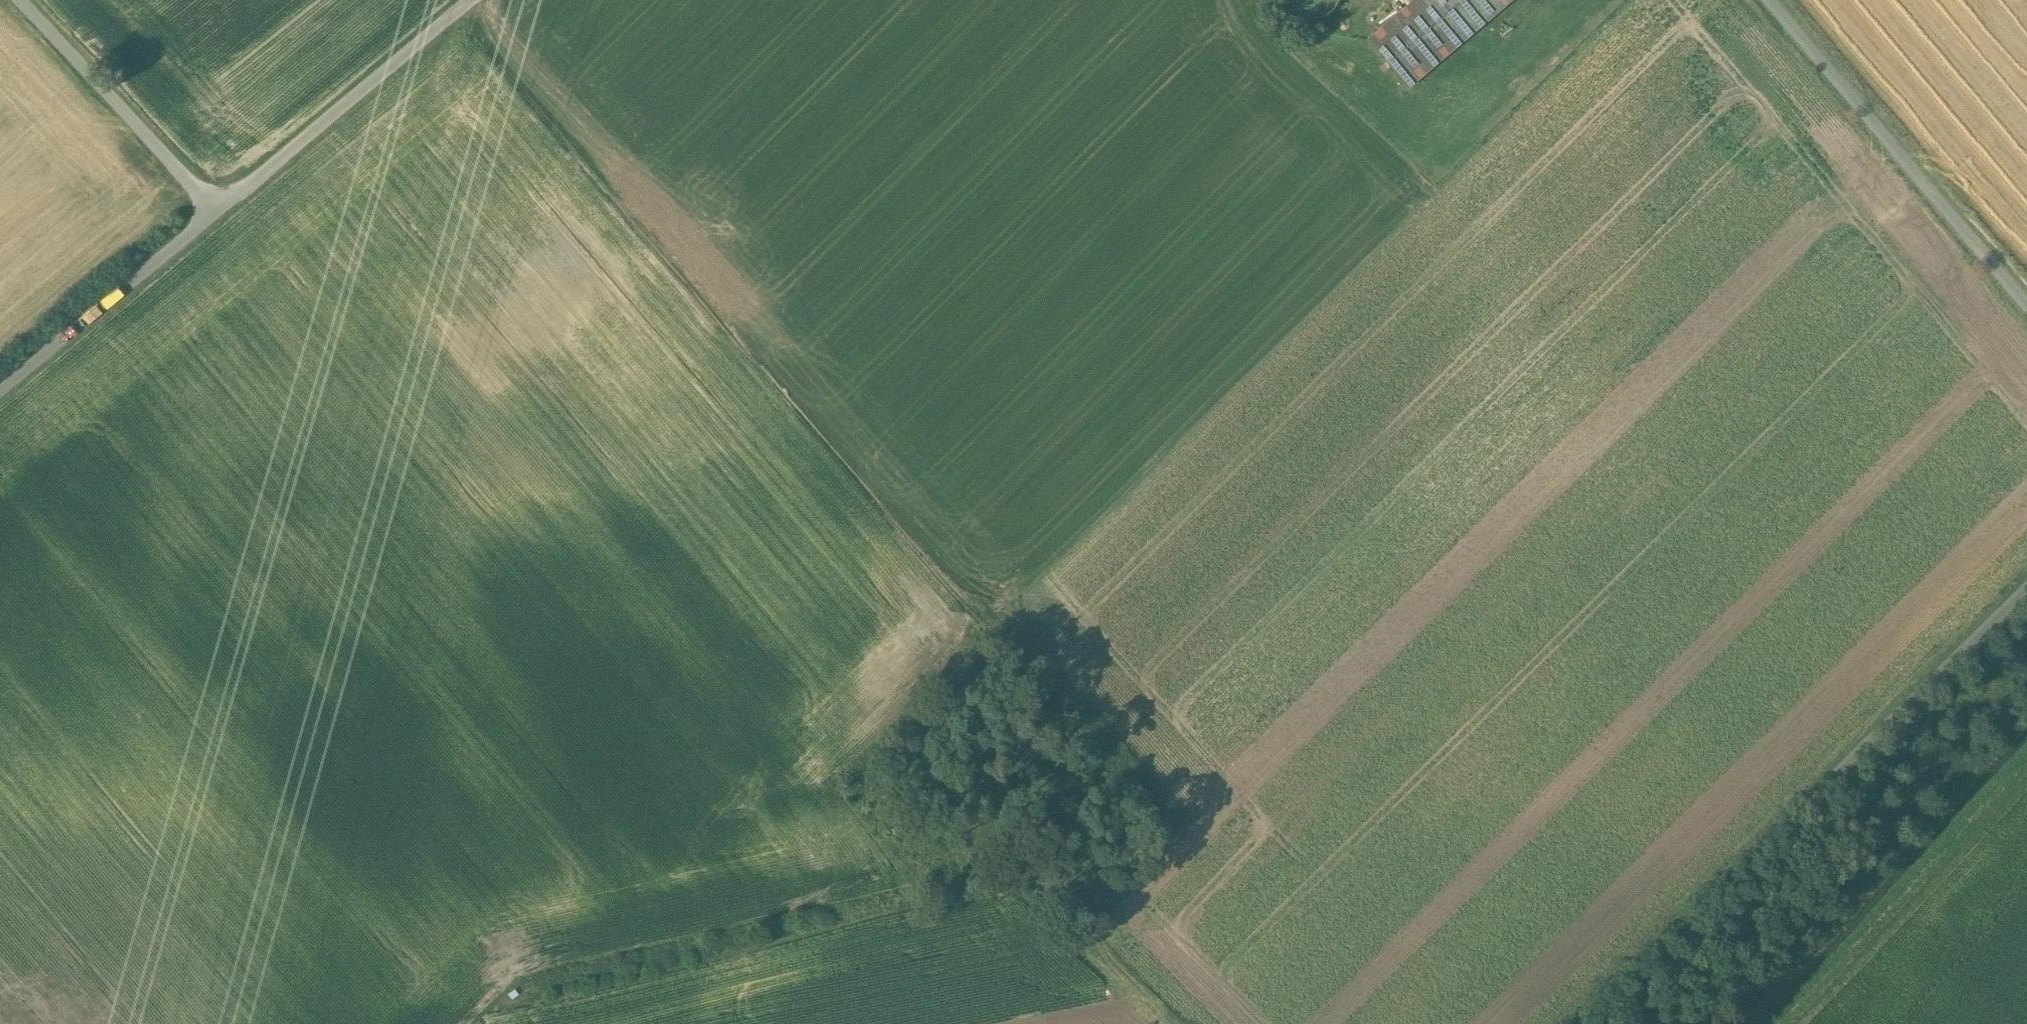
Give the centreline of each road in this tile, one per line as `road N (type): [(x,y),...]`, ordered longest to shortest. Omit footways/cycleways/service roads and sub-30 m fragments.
road 1 (unclassified): [(1576,1023),(2026,583)]
road 2 (unclassified): [(1768,0),(2026,303)]
road 3 (unclassified): [(215,213),(471,0)]
road 4 (unclassified): [(215,213),(16,0)]
road 5 (unclassified): [(0,389),(215,213)]

